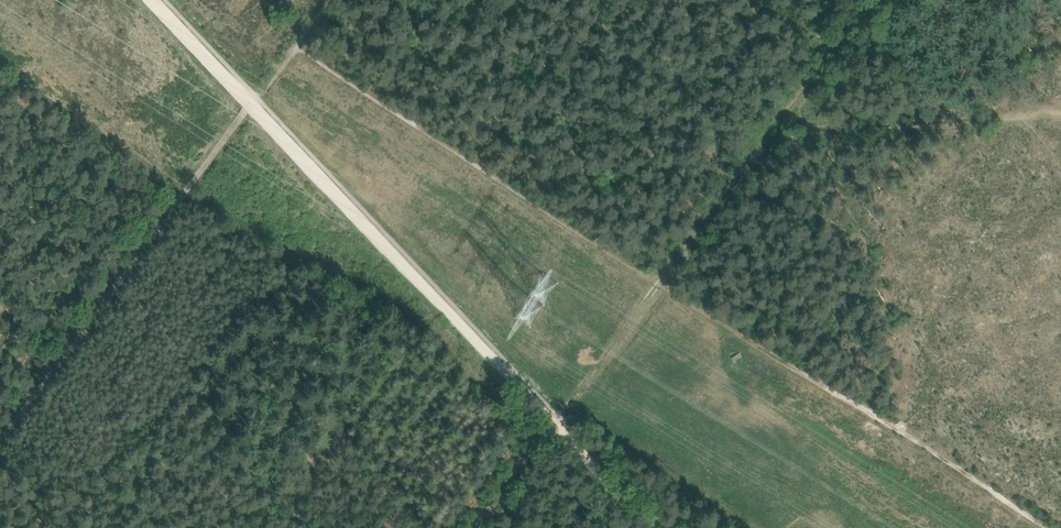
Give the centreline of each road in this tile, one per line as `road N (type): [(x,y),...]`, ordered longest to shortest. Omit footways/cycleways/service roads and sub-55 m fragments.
road 1 (track): [(157,0),(653,527)]
road 2 (track): [(557,416),(824,48)]
road 3 (track): [(254,105),(0,436)]
road 4 (track): [(473,527),(557,416)]

